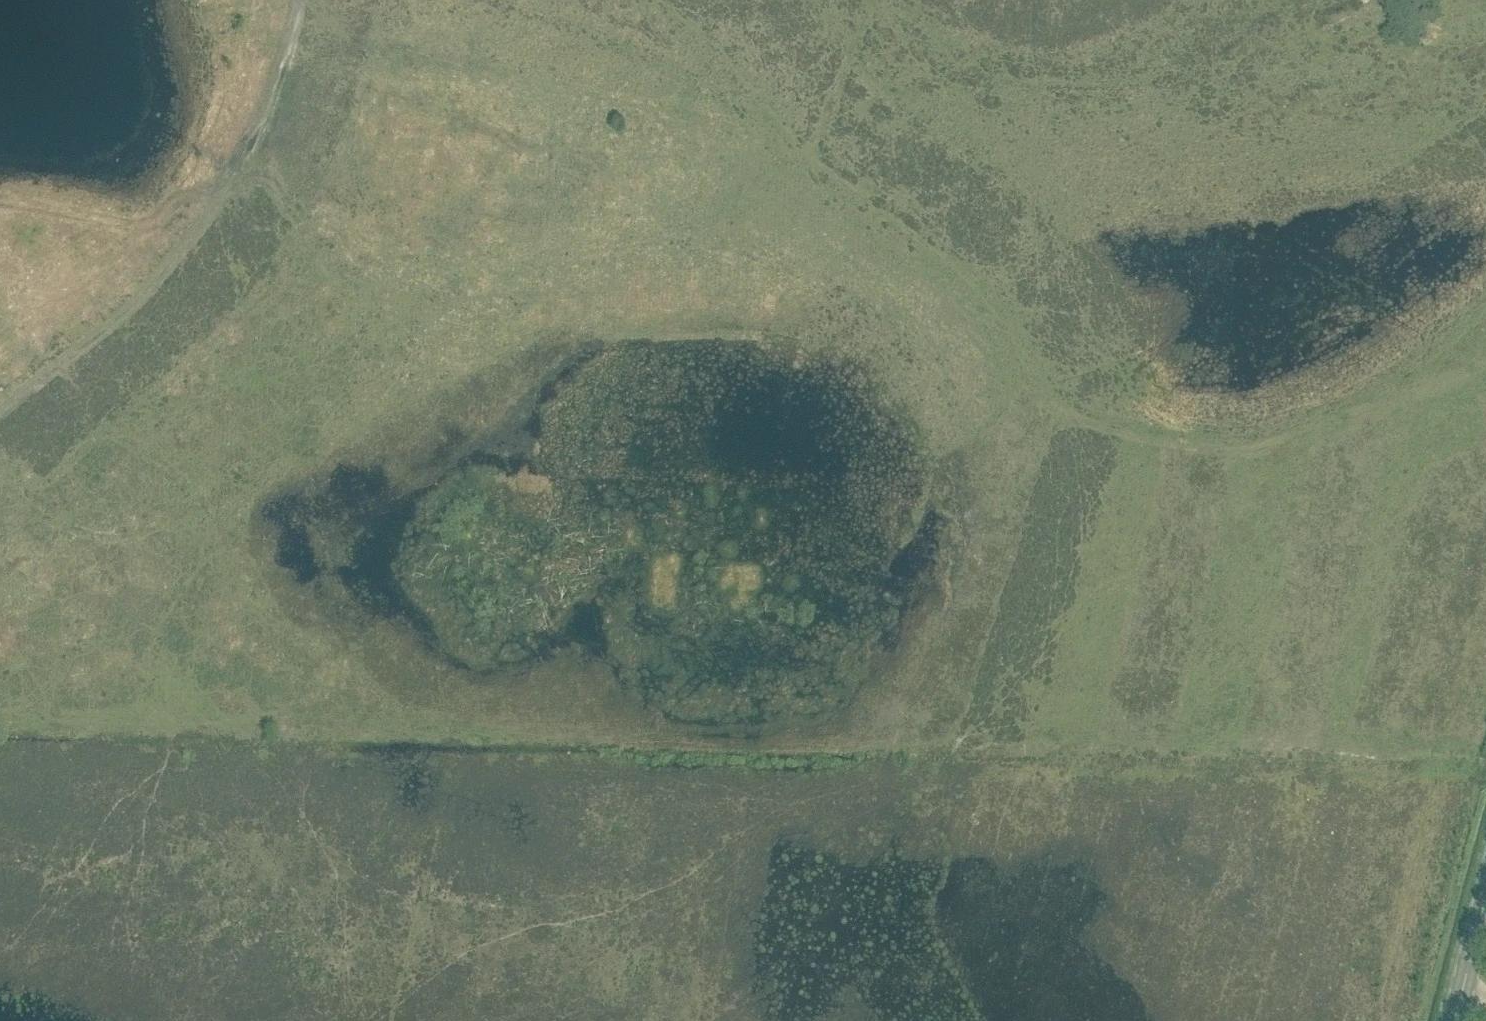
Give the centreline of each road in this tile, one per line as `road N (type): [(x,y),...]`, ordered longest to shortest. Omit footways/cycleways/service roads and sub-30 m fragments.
road 1 (primary): [(1455,1020),(1485,901)]

